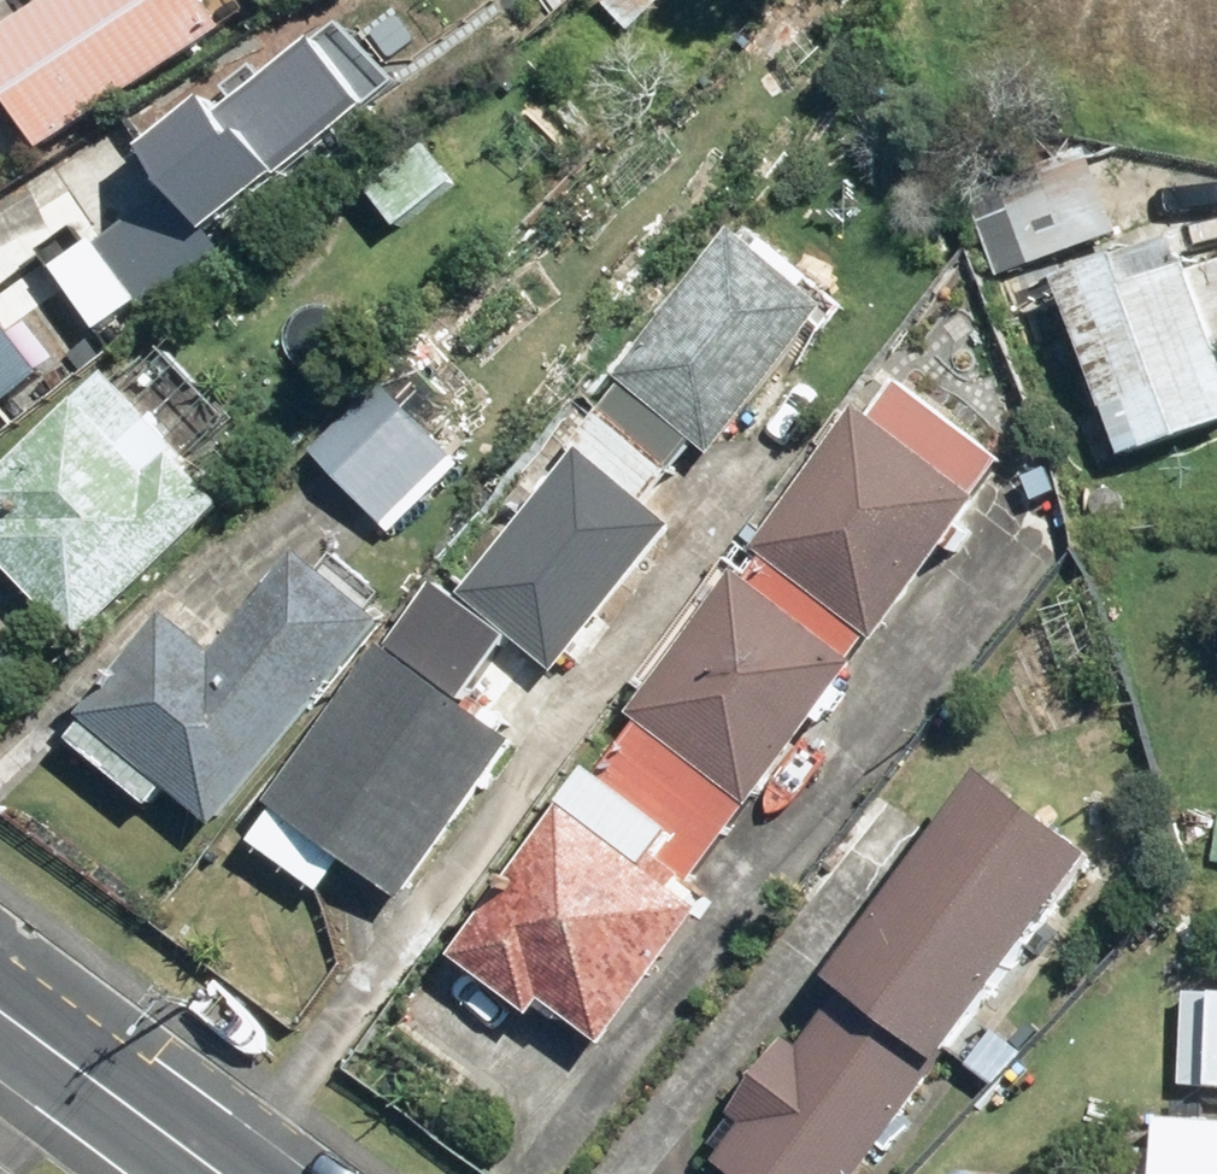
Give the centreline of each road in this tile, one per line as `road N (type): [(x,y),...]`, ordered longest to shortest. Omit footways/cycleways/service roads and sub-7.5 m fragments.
road 1 (secondary): [(211,1173),(0,1016)]

